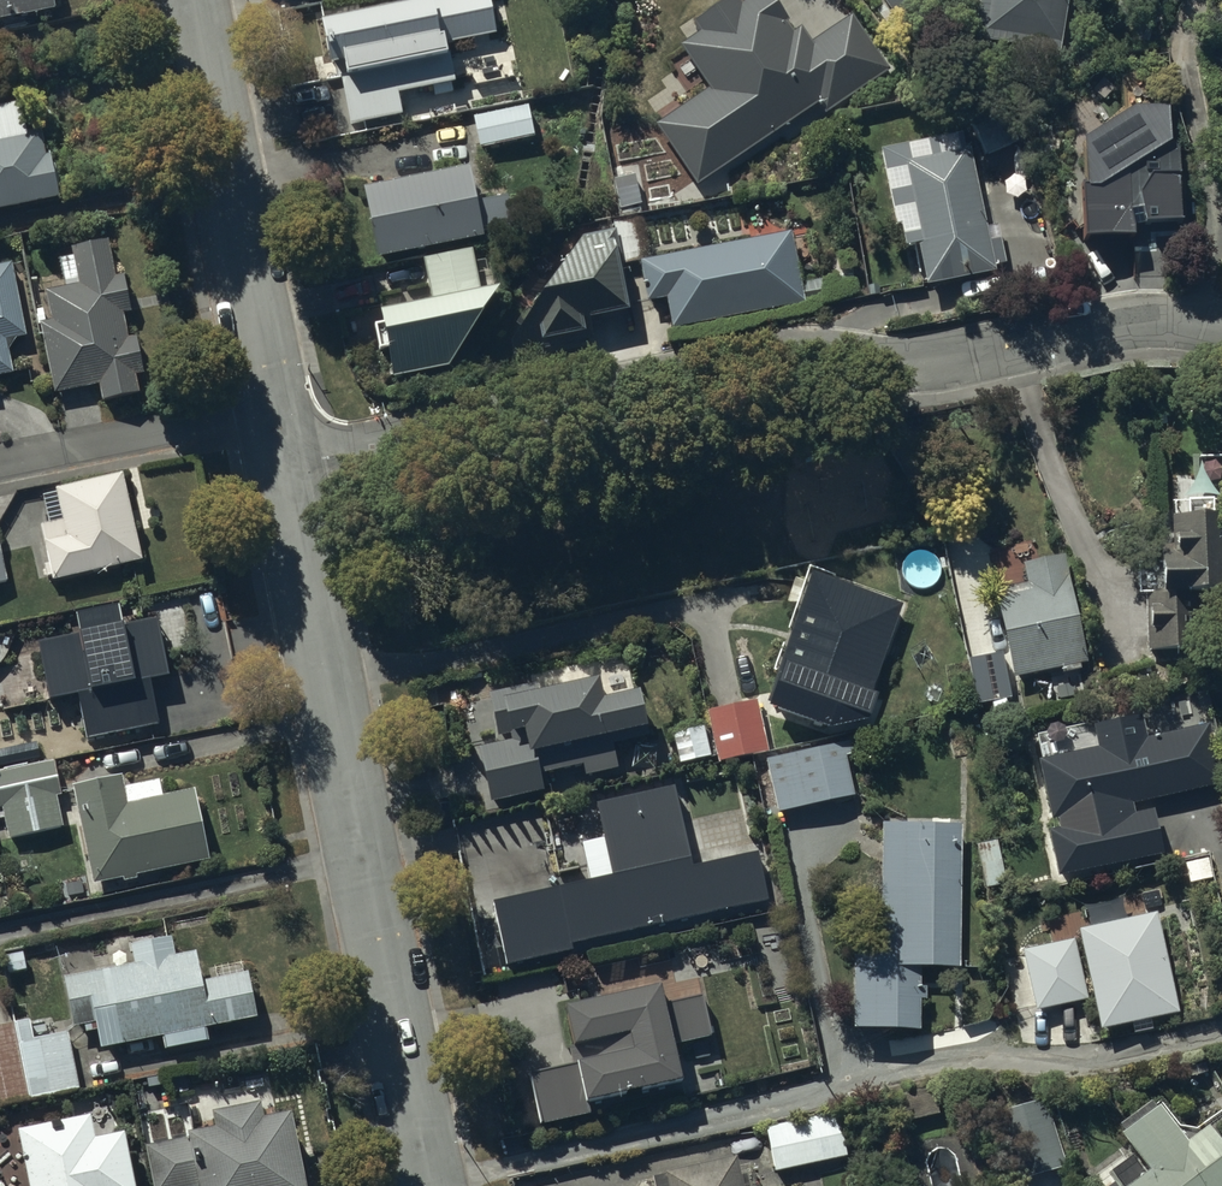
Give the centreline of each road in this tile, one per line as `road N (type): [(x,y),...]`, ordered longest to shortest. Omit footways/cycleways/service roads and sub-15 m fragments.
road 1 (residential): [(284,473),(1094,325),(1221,324)]
road 2 (residential): [(284,473),(438,1185)]
road 3 (residential): [(187,0),(269,408)]
road 4 (residential): [(269,408),(0,463)]

